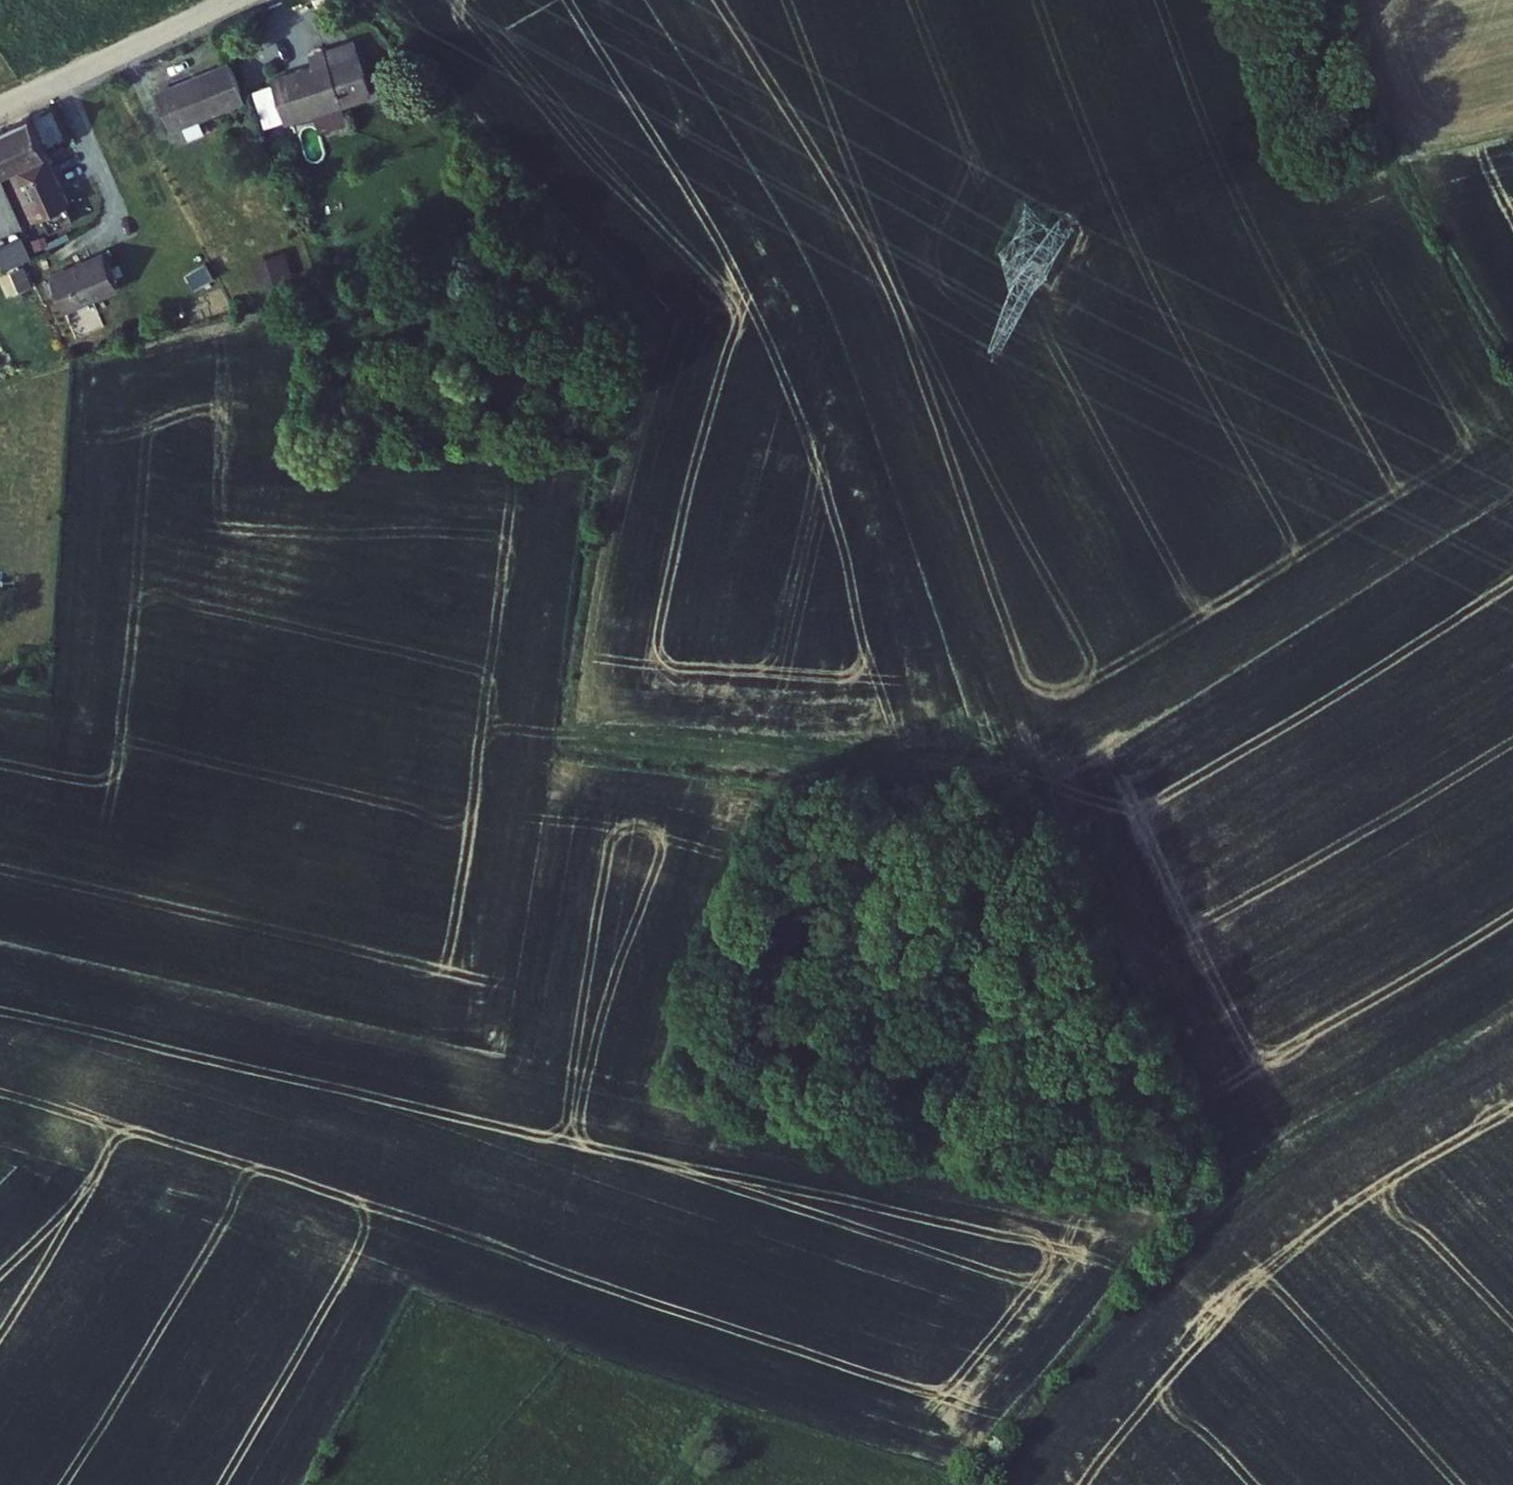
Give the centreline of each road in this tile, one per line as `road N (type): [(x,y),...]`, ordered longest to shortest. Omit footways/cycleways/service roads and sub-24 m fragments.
road 1 (unclassified): [(227,0),(0,106)]

